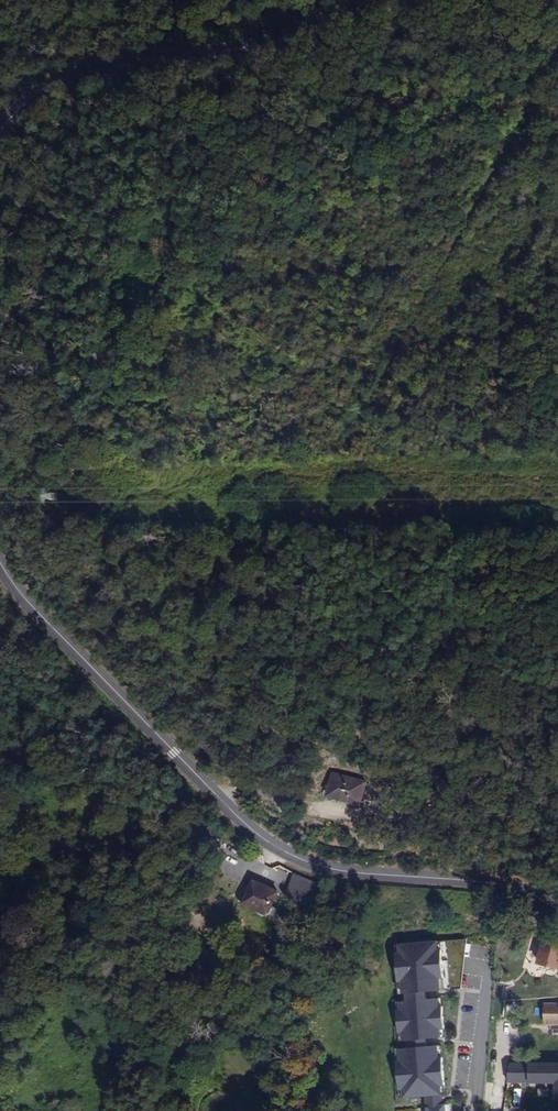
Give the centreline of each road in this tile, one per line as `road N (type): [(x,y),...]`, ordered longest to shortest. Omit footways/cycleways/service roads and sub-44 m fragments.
road 1 (tertiary): [(0,558),(93,674),(277,853),(325,871),(494,888),(557,912)]
road 2 (tertiary): [(355,0),(257,41),(55,83),(0,128)]

